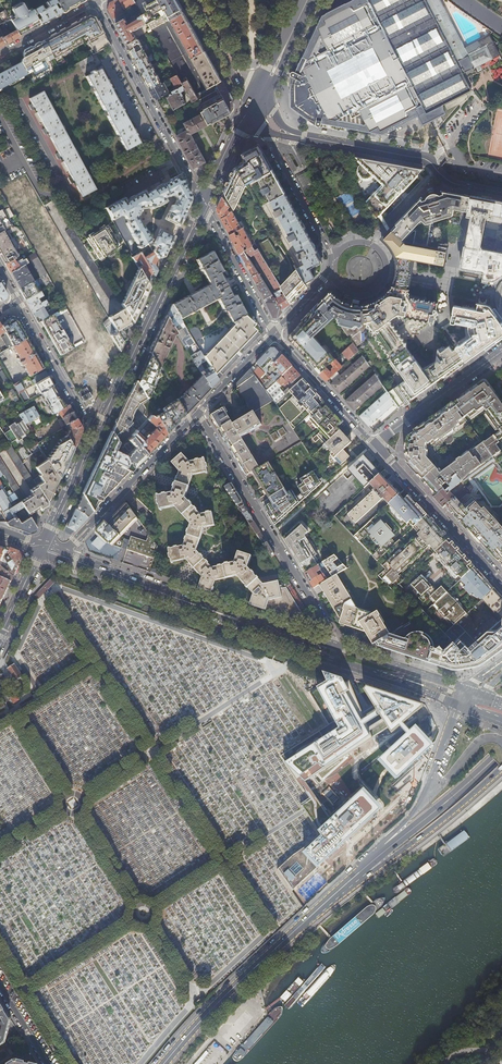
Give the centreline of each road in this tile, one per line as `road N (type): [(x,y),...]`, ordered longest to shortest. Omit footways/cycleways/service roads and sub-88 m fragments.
road 1 (residential): [(328,644),(198,414)]
road 2 (primary): [(163,1063),(348,883)]
road 3 (secondary): [(93,433),(203,203)]
road 4 (residential): [(268,134),(332,256),(328,275),(272,334)]
road 5 (residential): [(203,203),(94,4)]
road 6 (residential): [(291,134),(424,158),(450,180),(501,190)]
road 7 (residential): [(198,414),(62,556)]
road 8 (primary): [(348,883),(367,878),(501,771)]
road 9 (residential): [(375,444),(501,585)]
road 10 (secondary): [(62,556),(214,611)]
road 11 (primary): [(379,856),(501,751)]
road 12 (residential): [(375,444),(501,352)]
road 13 (residential): [(93,433),(18,301)]
road 14 (residential): [(272,334),(375,444)]
road 15 (residential): [(203,203),(272,334)]
road 16 (secondary): [(468,691),(328,644)]
road 17 (residential): [(191,0),(252,111)]
road 18 (secondary): [(42,548),(93,433)]

